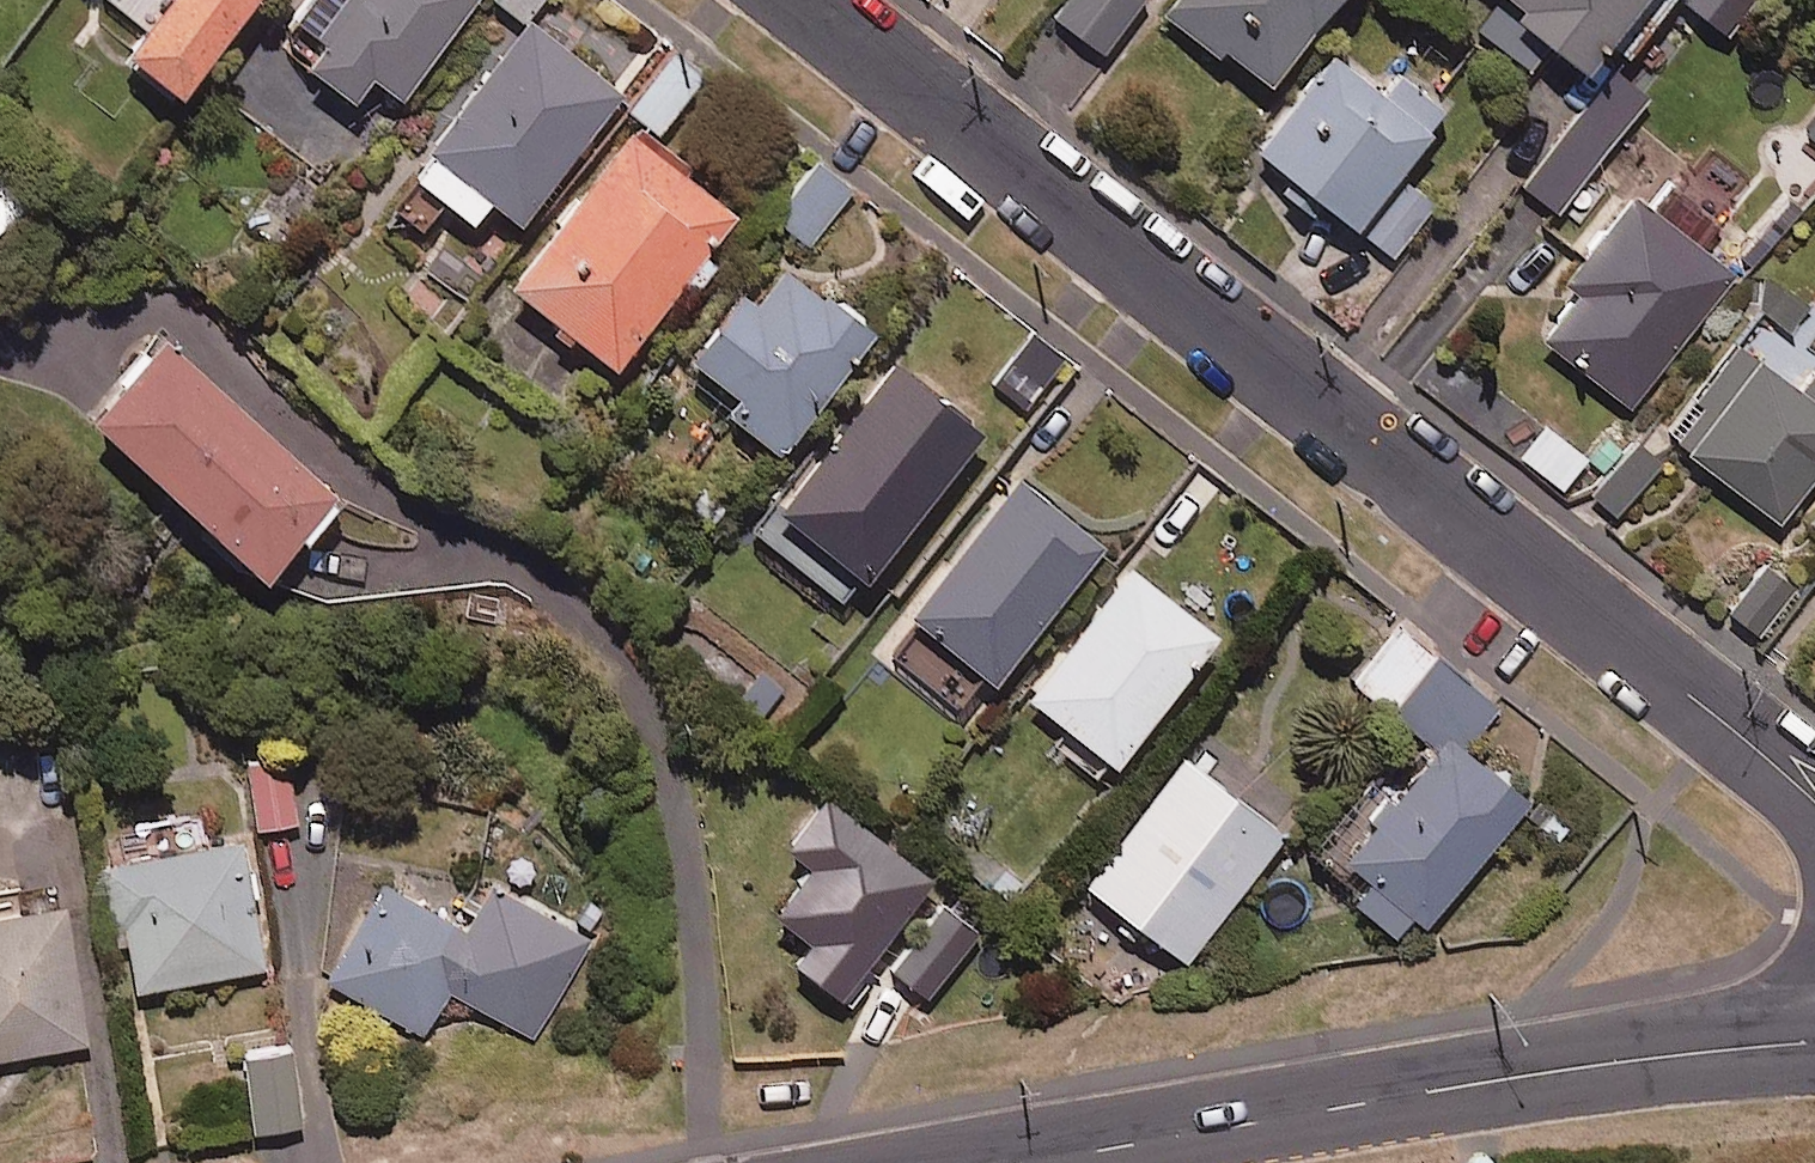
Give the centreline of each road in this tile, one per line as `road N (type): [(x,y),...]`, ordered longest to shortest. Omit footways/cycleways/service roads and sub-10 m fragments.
road 1 (residential): [(806,0),(1814,799)]
road 2 (tertiary): [(1814,1041),(1485,1081),(1030,1162)]

